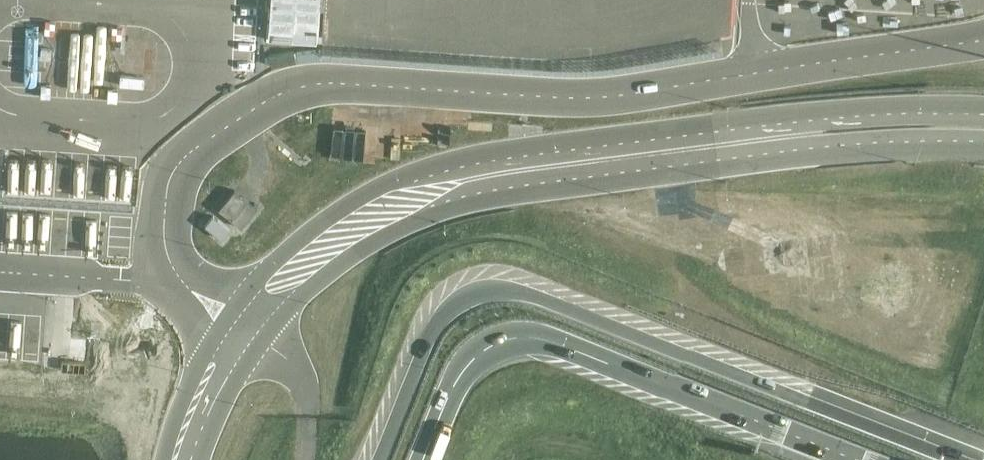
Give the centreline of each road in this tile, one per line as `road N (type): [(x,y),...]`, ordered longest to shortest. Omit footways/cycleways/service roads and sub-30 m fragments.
road 1 (motorway): [(947,459),(536,297),(507,293),(481,295),(445,315),(378,459)]
road 2 (trunk): [(429,459),(467,373),(485,353),(517,338),(544,340),(845,459)]

